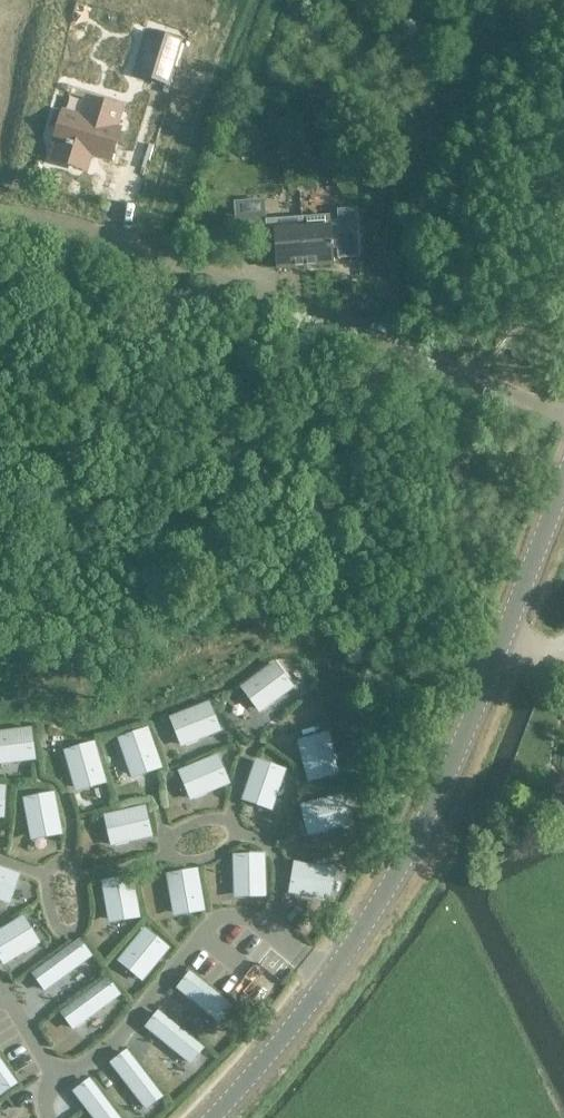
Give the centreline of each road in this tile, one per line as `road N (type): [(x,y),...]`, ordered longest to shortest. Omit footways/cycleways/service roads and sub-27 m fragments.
road 1 (secondary): [(219,1117),(348,960),(405,858),(461,744),(563,477)]

